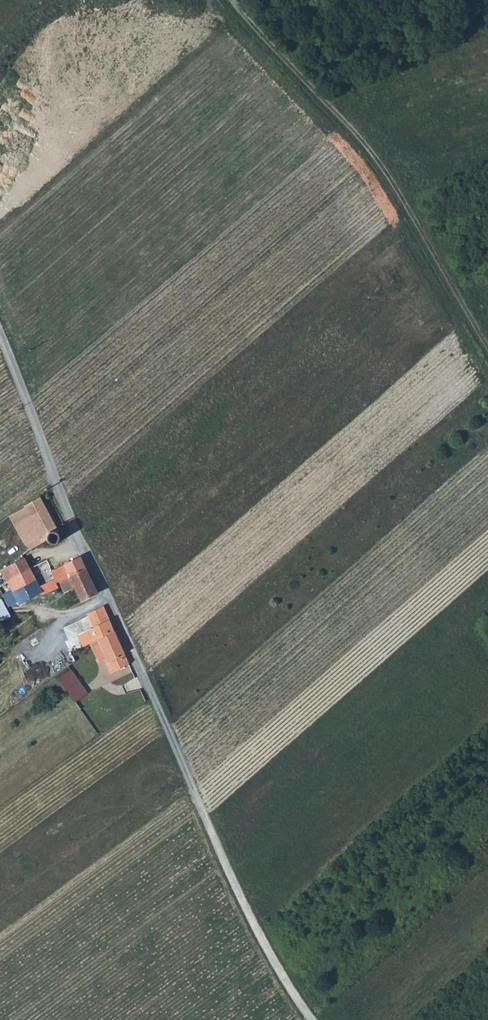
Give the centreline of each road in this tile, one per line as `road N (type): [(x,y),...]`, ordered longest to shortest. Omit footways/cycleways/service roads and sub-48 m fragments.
road 1 (unclassified): [(0,335),(74,530),(191,786)]
road 2 (track): [(487,345),(393,182),(228,0)]
road 3 (track): [(191,786),(250,919),(310,1019)]

